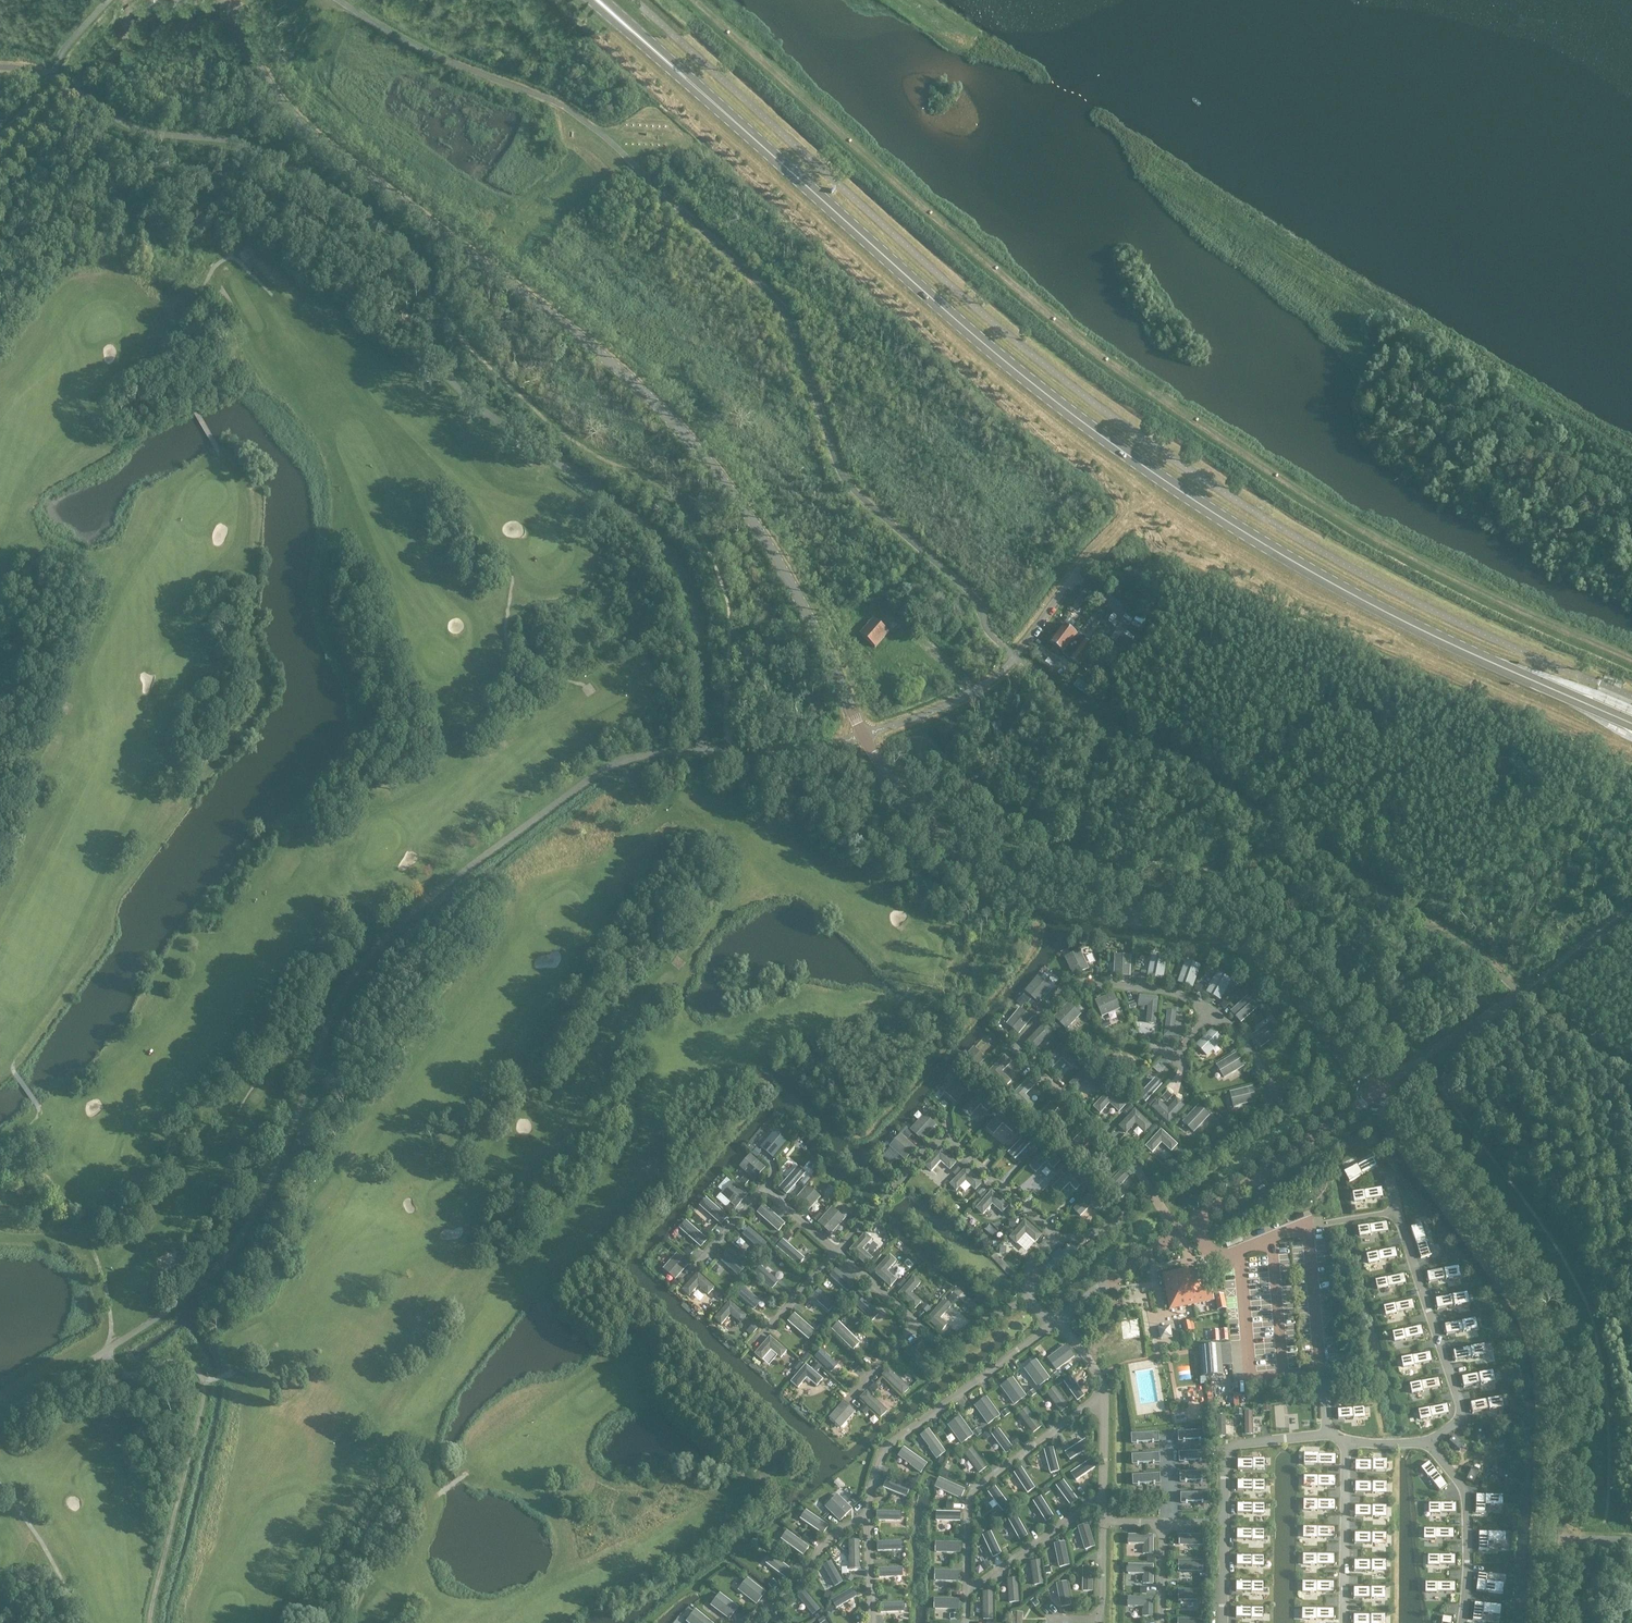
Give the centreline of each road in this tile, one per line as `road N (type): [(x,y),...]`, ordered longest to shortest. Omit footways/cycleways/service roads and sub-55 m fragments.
road 1 (tertiary): [(1546,1622),(1556,1404),(1544,1332),(1516,1280),(1301,983),(1270,953),(1221,927),(1042,892),(978,862),(931,825),(868,745),(782,570),(708,462),(605,358),(299,123),(257,66),(233,0)]
road 2 (primary): [(1631,724),(1364,601),(1135,459),(964,327),(598,0)]
road 3 (track): [(1631,660),(1519,613),(1364,530),(1123,373),(928,211),(695,0)]
road 4 (track): [(15,1061),(99,945),(120,887),(254,713),(252,497),(196,413),(184,327),(225,259),(237,260),(271,294)]
road 5 (track): [(150,1622),(203,1382),(182,1362),(132,1376),(116,1368),(96,1258)]
road 6 (unclassified): [(0,169),(121,34),(139,1)]
road 7 (track): [(589,690),(528,652),(505,651),(513,578)]

